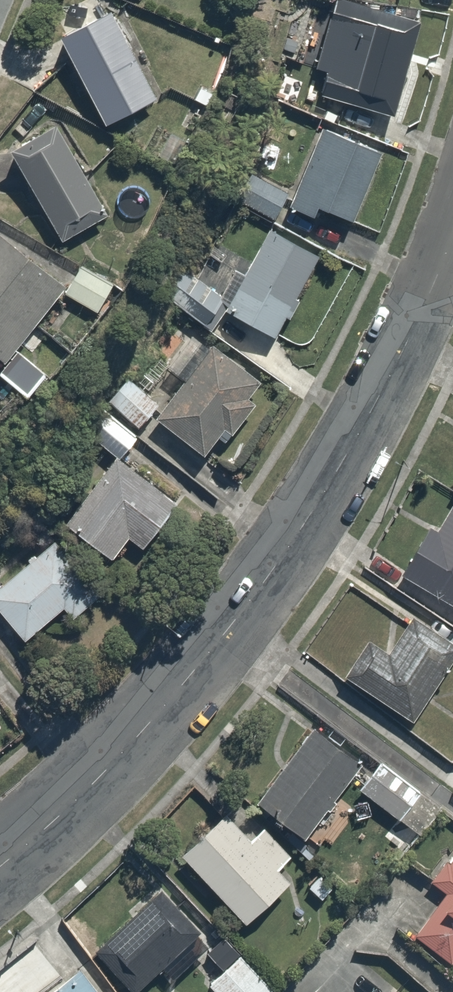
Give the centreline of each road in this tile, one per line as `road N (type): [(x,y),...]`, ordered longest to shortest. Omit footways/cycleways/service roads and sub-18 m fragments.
road 1 (tertiary): [(452,228),(371,412),(275,567),(80,798),(0,865)]

